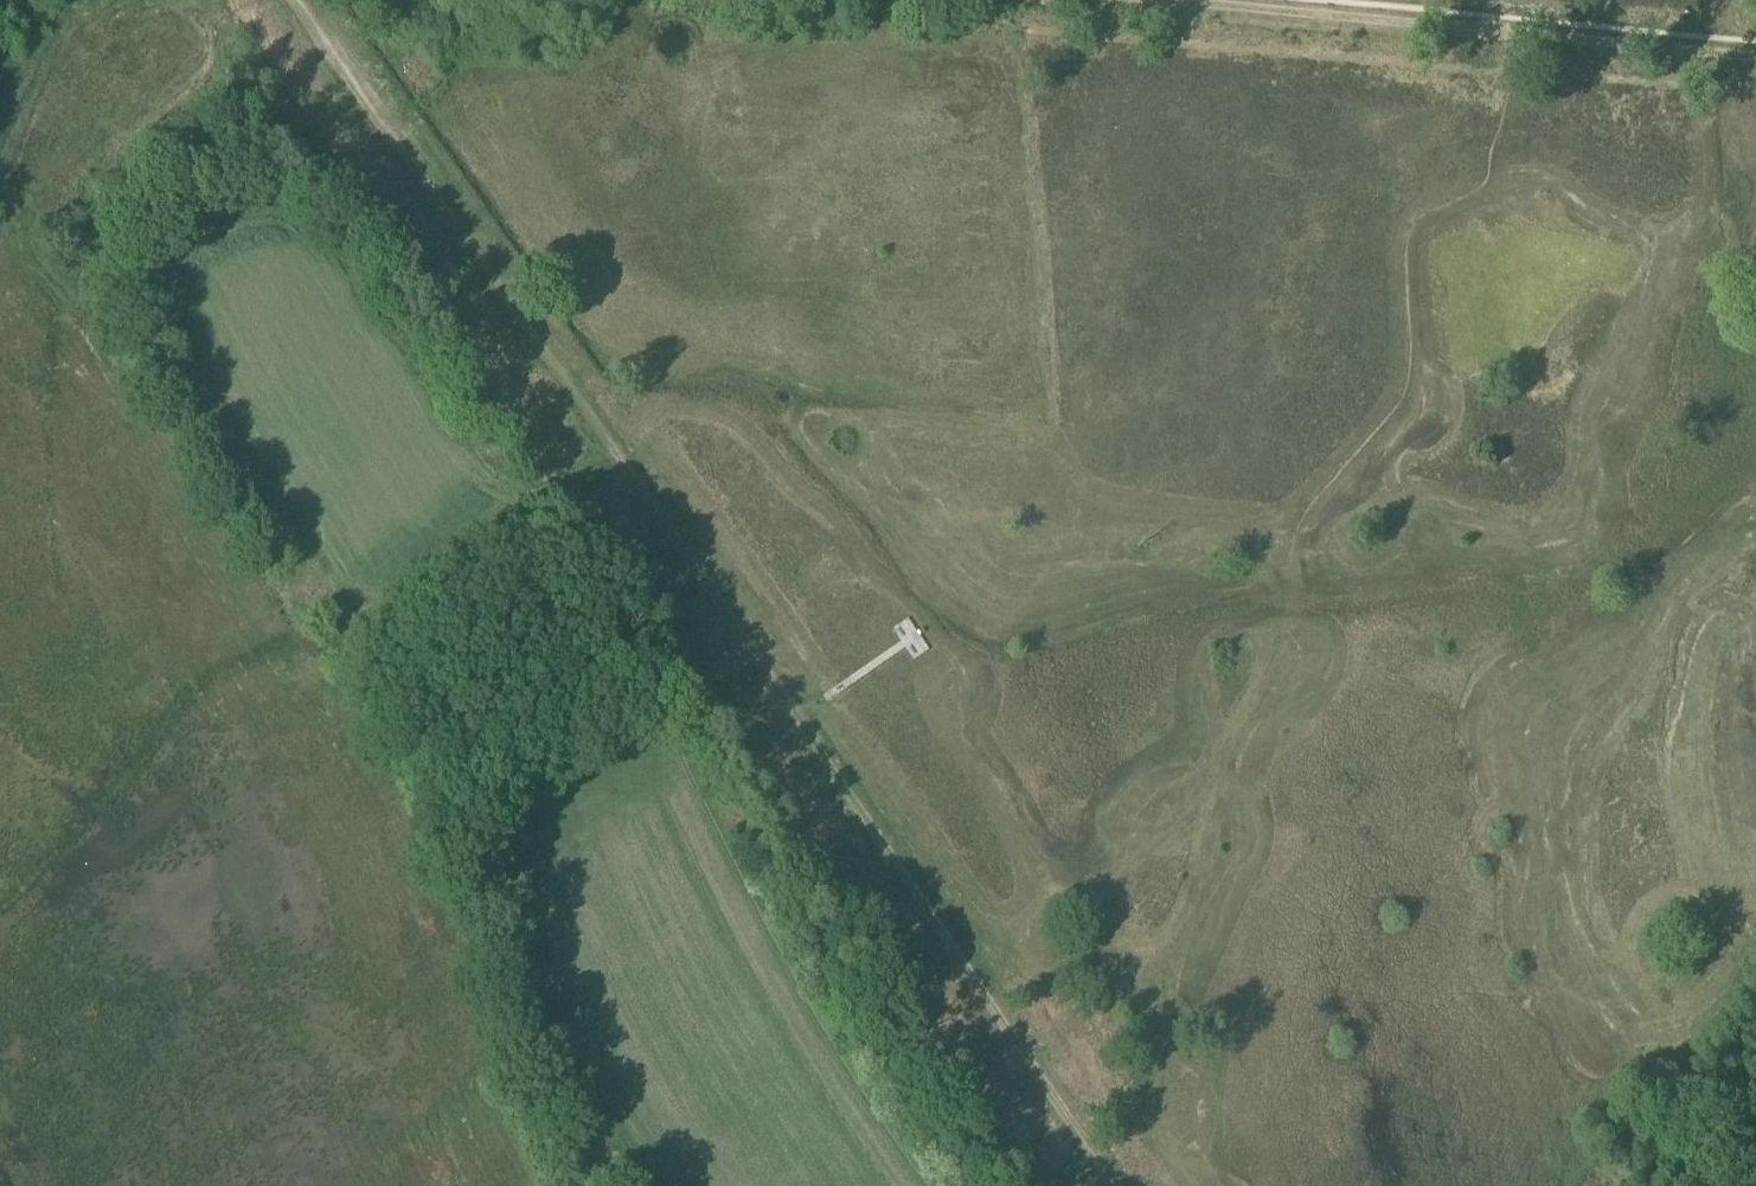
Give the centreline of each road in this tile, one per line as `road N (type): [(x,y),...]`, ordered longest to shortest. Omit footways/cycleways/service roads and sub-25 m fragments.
road 1 (track): [(1755,44),(1265,0)]

